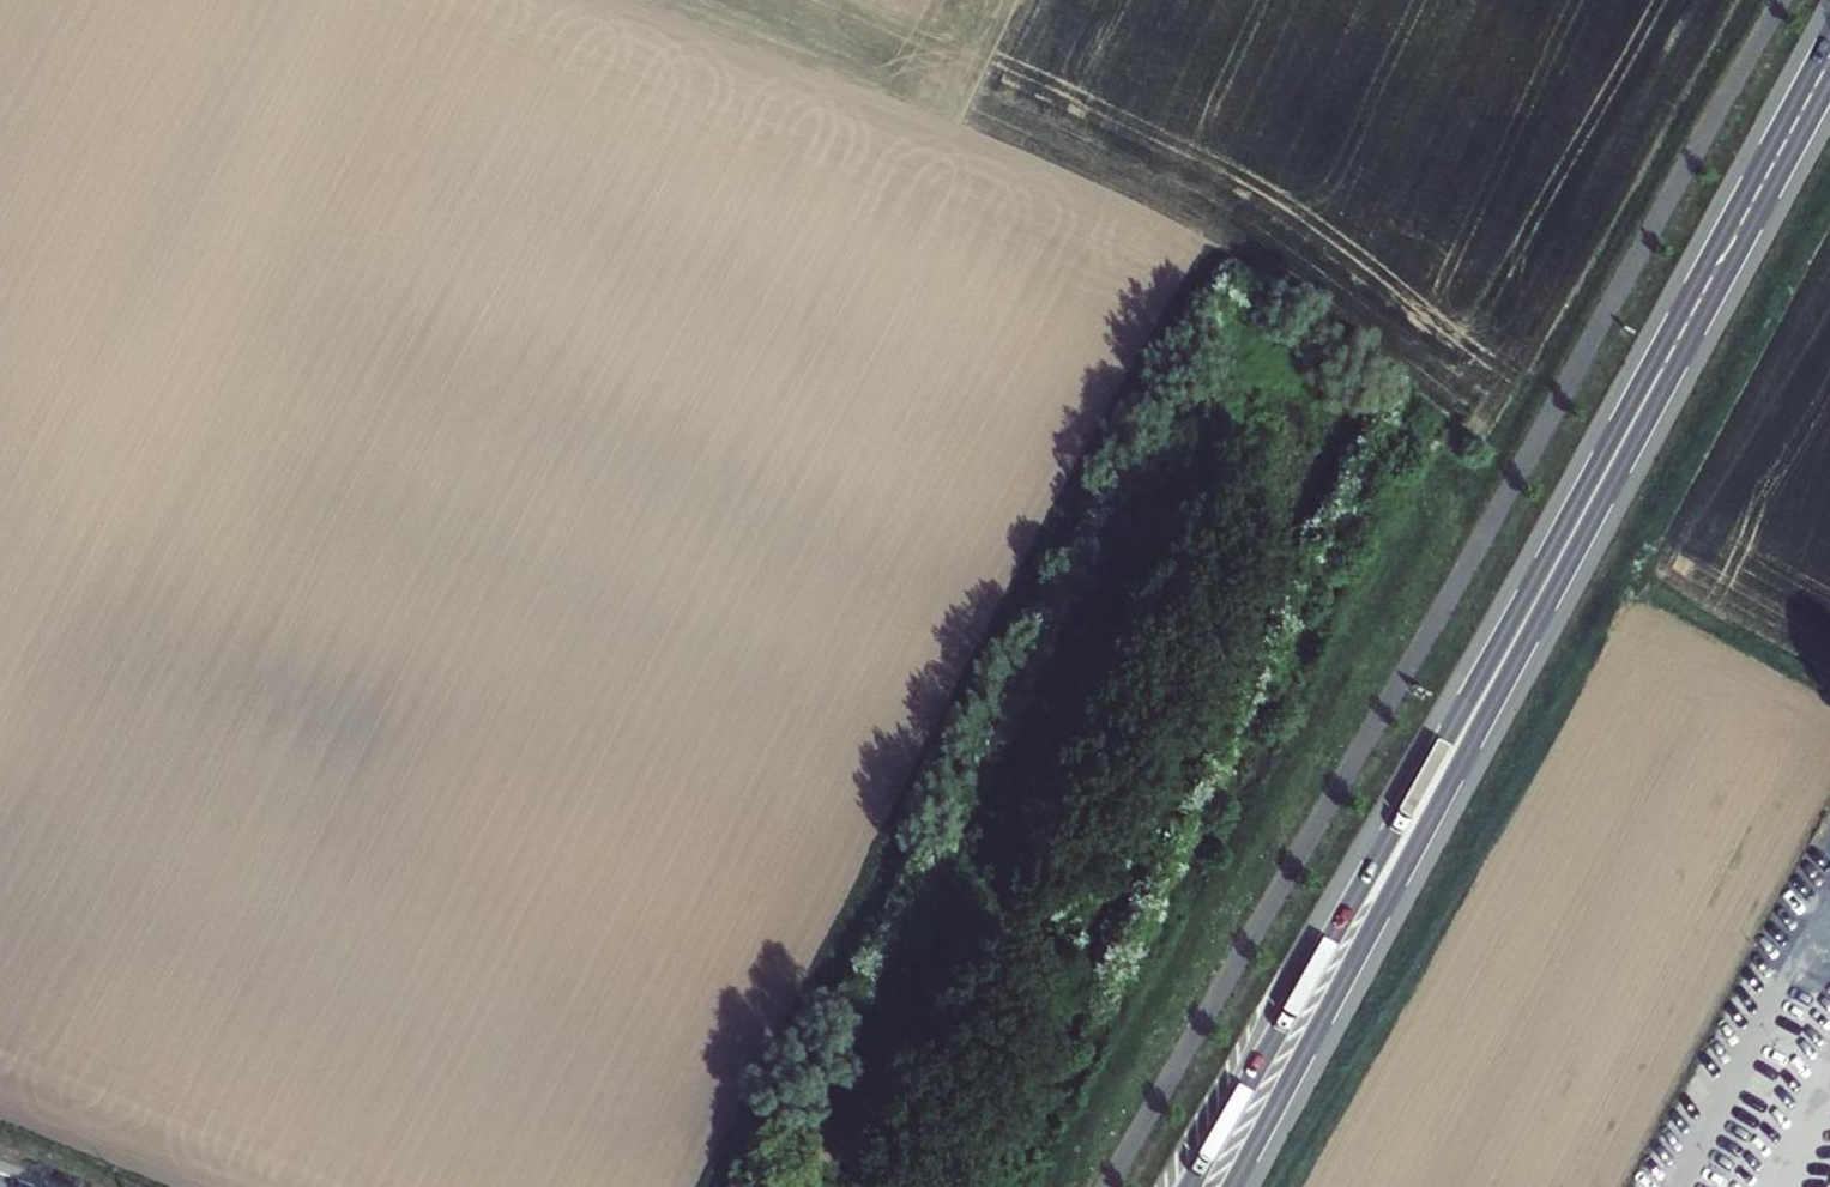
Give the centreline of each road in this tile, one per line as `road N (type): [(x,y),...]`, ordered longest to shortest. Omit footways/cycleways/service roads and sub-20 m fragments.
road 1 (primary): [(1829,55),(1494,678)]
road 2 (primary): [(1494,678),(1337,927),(1190,1186)]
road 3 (primary): [(1232,1186),(1494,678)]

